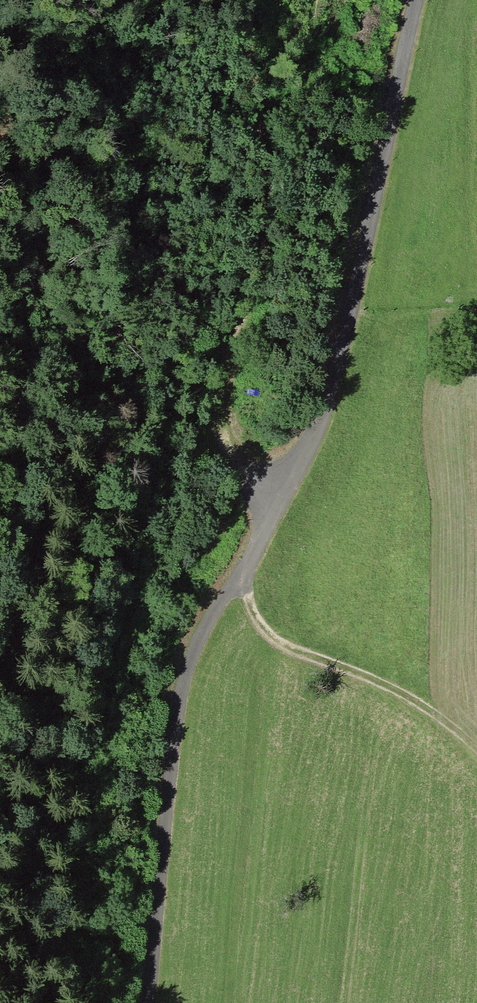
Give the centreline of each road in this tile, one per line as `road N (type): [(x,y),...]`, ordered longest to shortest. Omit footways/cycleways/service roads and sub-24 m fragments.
road 1 (track): [(423,0),(324,426),(197,649),(184,697),(147,1002)]
road 2 (track): [(240,575),(268,632),(429,708),(476,750)]
road 3 (track): [(280,510),(225,450),(214,396),(231,340)]

